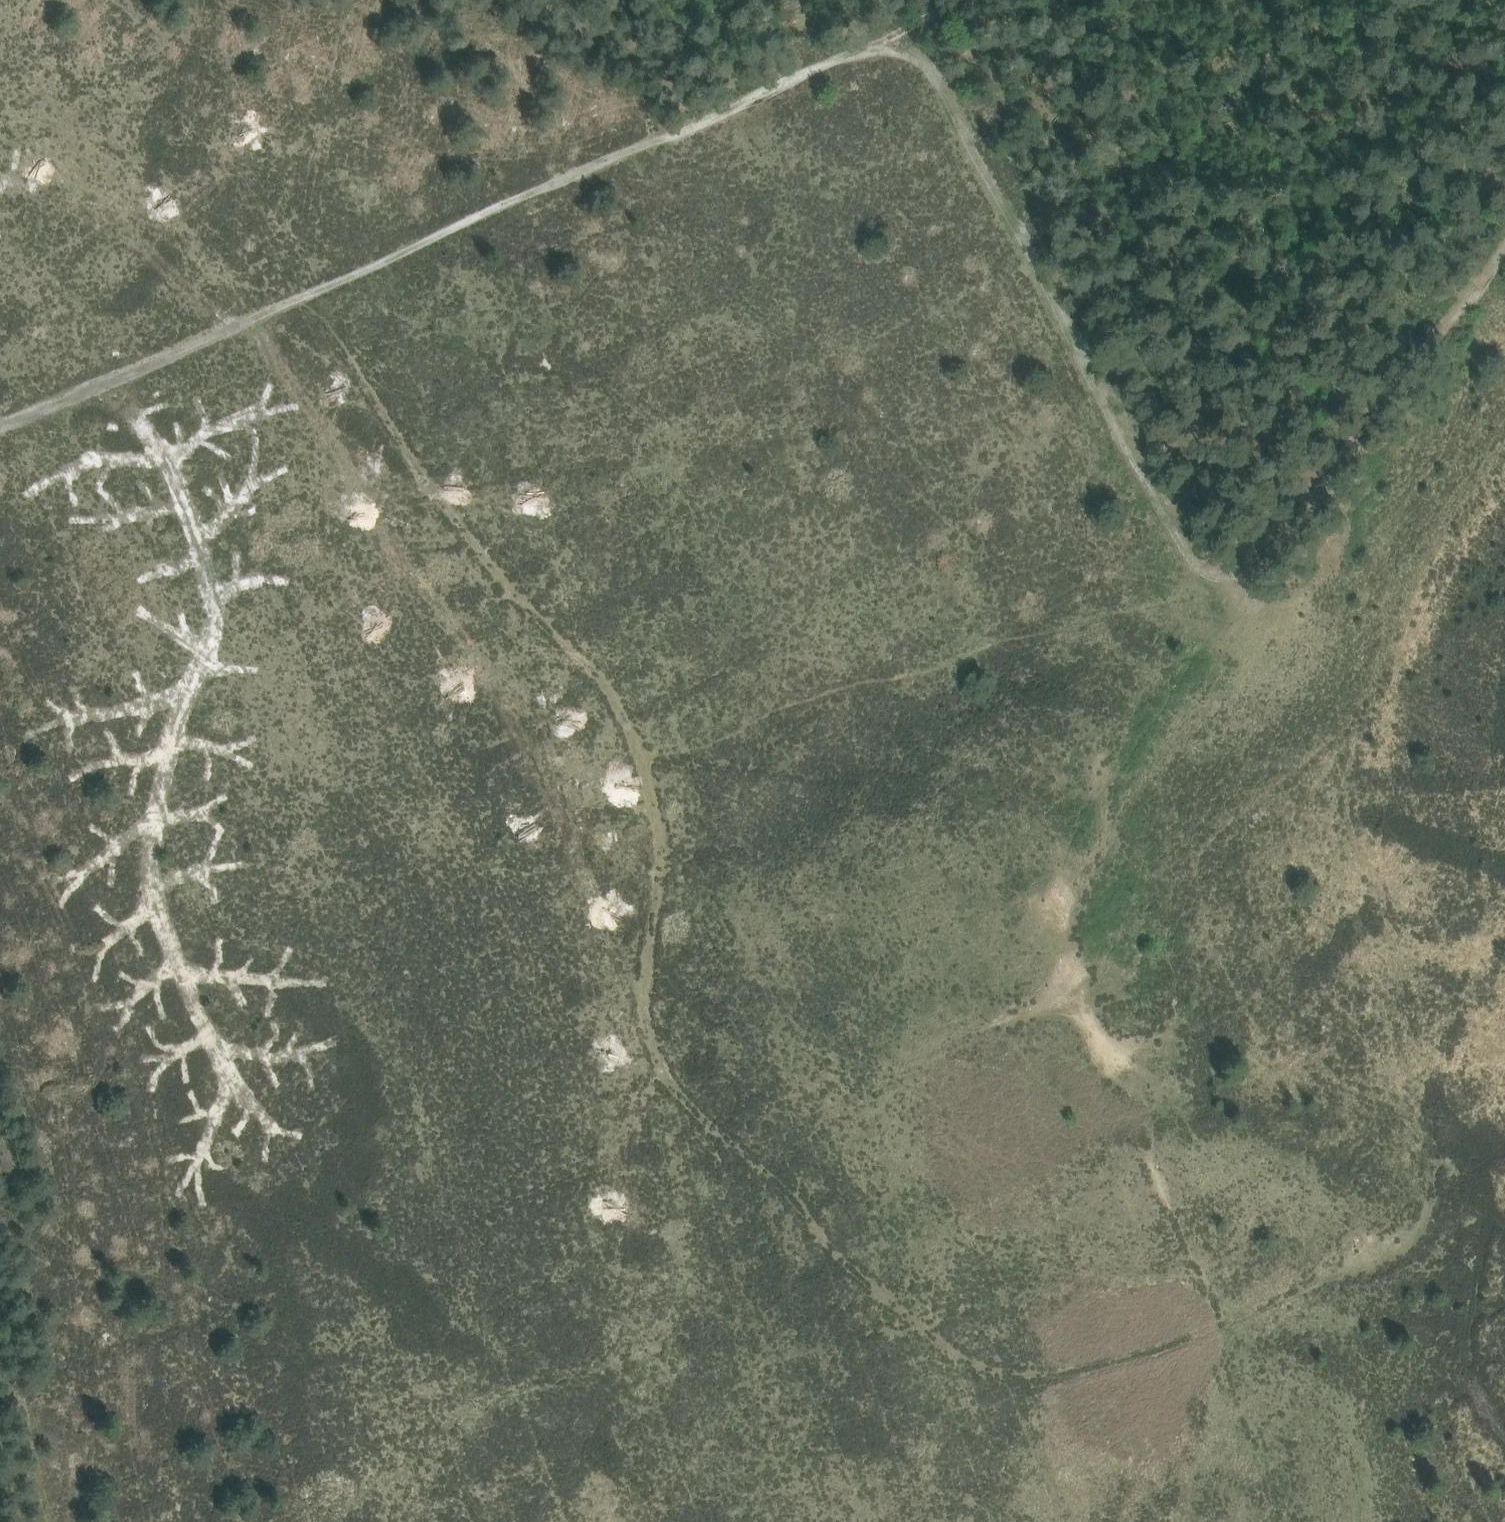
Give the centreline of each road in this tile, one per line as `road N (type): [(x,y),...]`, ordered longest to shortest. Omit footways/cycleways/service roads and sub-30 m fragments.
road 1 (track): [(908,29),(0,428)]

